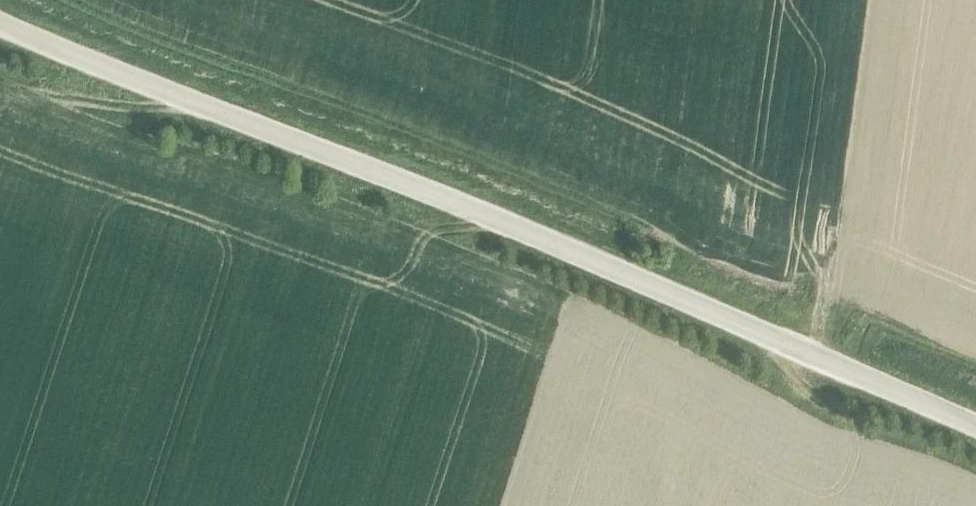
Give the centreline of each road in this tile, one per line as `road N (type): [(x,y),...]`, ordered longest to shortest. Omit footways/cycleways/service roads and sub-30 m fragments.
road 1 (tertiary): [(975,427),(601,261),(0,20)]
road 2 (track): [(0,65),(71,102),(168,111),(196,101)]
road 3 (track): [(778,339),(815,396),(865,443)]
road 4 (track): [(847,421),(975,463)]

